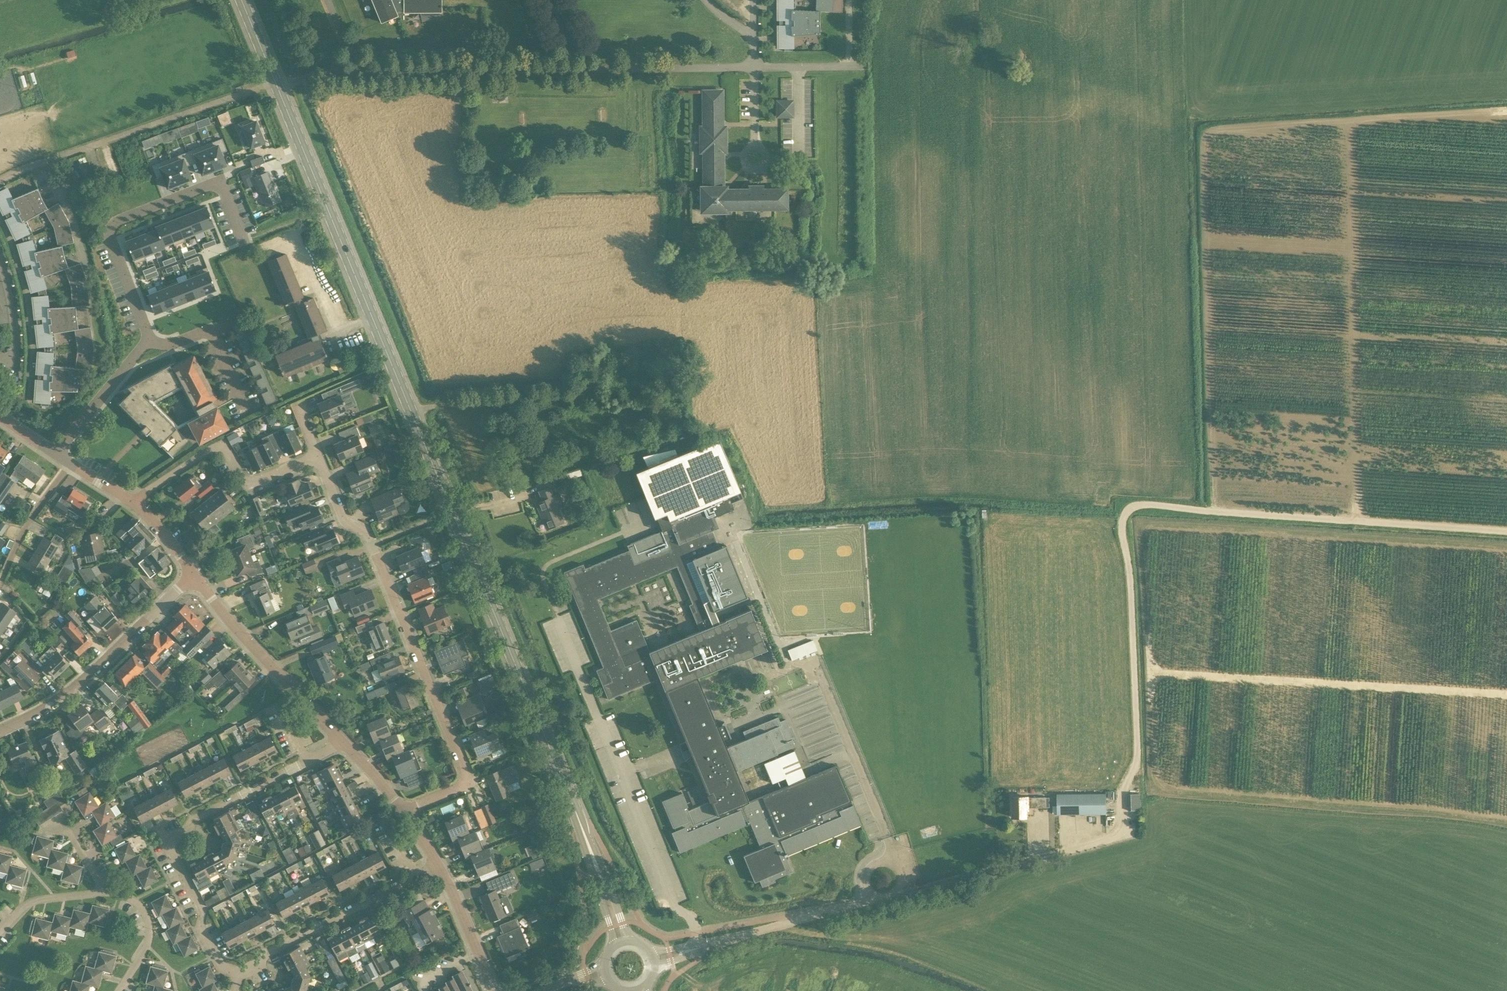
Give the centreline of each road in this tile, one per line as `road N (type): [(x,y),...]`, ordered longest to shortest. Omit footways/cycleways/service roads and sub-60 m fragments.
road 1 (secondary): [(574,807),(242,0)]
road 2 (track): [(1506,531),(1132,507),(1123,524),(1138,758),(1124,792)]
road 3 (residential): [(405,811),(469,784),(365,532),(344,523),(317,457)]
road 4 (residential): [(237,970),(221,966),(199,926),(201,910),(171,852),(174,839),(342,743)]
road 5 (residential): [(146,340),(110,240),(116,221),(221,181),(245,242)]
road 6 (residential): [(0,735),(91,675),(193,575)]
road 7 (residential): [(119,990),(148,938),(131,898),(102,893),(32,901),(0,930)]
road 8 (residential): [(134,504),(222,444),(249,484),(317,457)]
road 9 (residential): [(237,970),(437,862)]
road 10 (residential): [(342,743),(193,575)]
road 11 (unclassified): [(704,947),(879,898)]
road 12 (residential): [(146,340),(168,344),(208,329),(247,411)]
road 13 (secondary): [(633,941),(574,807)]
road 14 (secondary): [(574,807),(613,947)]
road 15 (residential): [(58,455),(146,340)]
road 16 (residential): [(495,990),(437,862)]
road 17 (residential): [(0,582),(70,463)]

